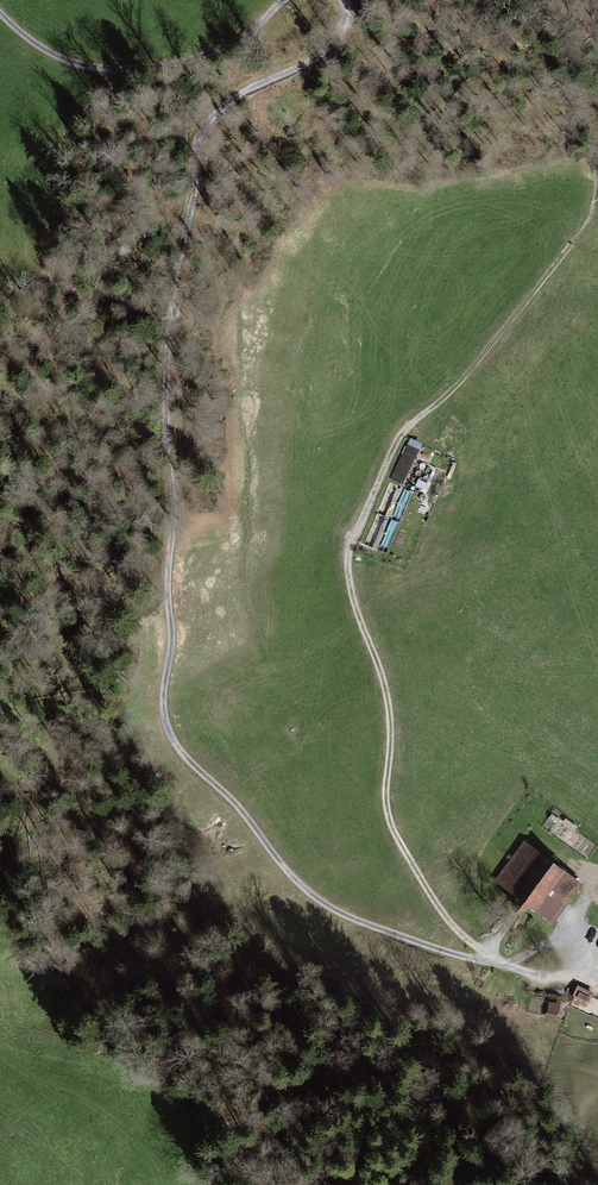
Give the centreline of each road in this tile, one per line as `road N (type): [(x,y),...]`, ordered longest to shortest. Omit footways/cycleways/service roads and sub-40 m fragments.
road 1 (track): [(344,0),(345,29),(325,52),(228,103),(196,147),(165,376),(172,637),(164,717),(184,755),(321,902),(393,934),(504,965)]
road 2 (track): [(504,965),(461,936),(390,820),(386,782),(394,739),(385,680),(348,567),(399,440),(447,394),(590,216),(597,156)]
road 3 (track): [(0,13),(75,63),(142,71),(237,40),(285,0)]

